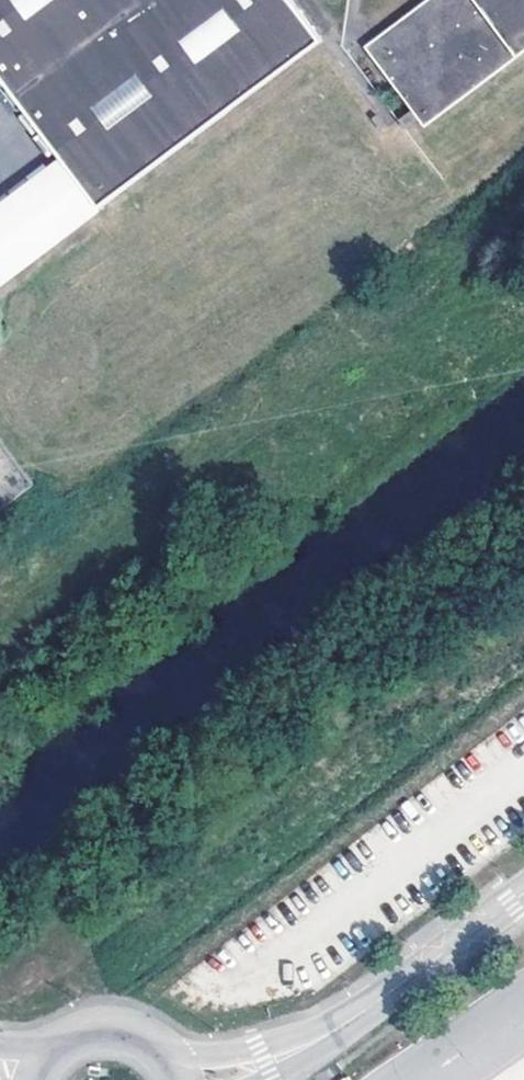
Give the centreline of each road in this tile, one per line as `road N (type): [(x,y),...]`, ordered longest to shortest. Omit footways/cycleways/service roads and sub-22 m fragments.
road 1 (unclassified): [(523,894),(360,1014),(265,1062)]
road 2 (unclassified): [(164,1056),(119,1031),(93,1032),(48,1058)]

